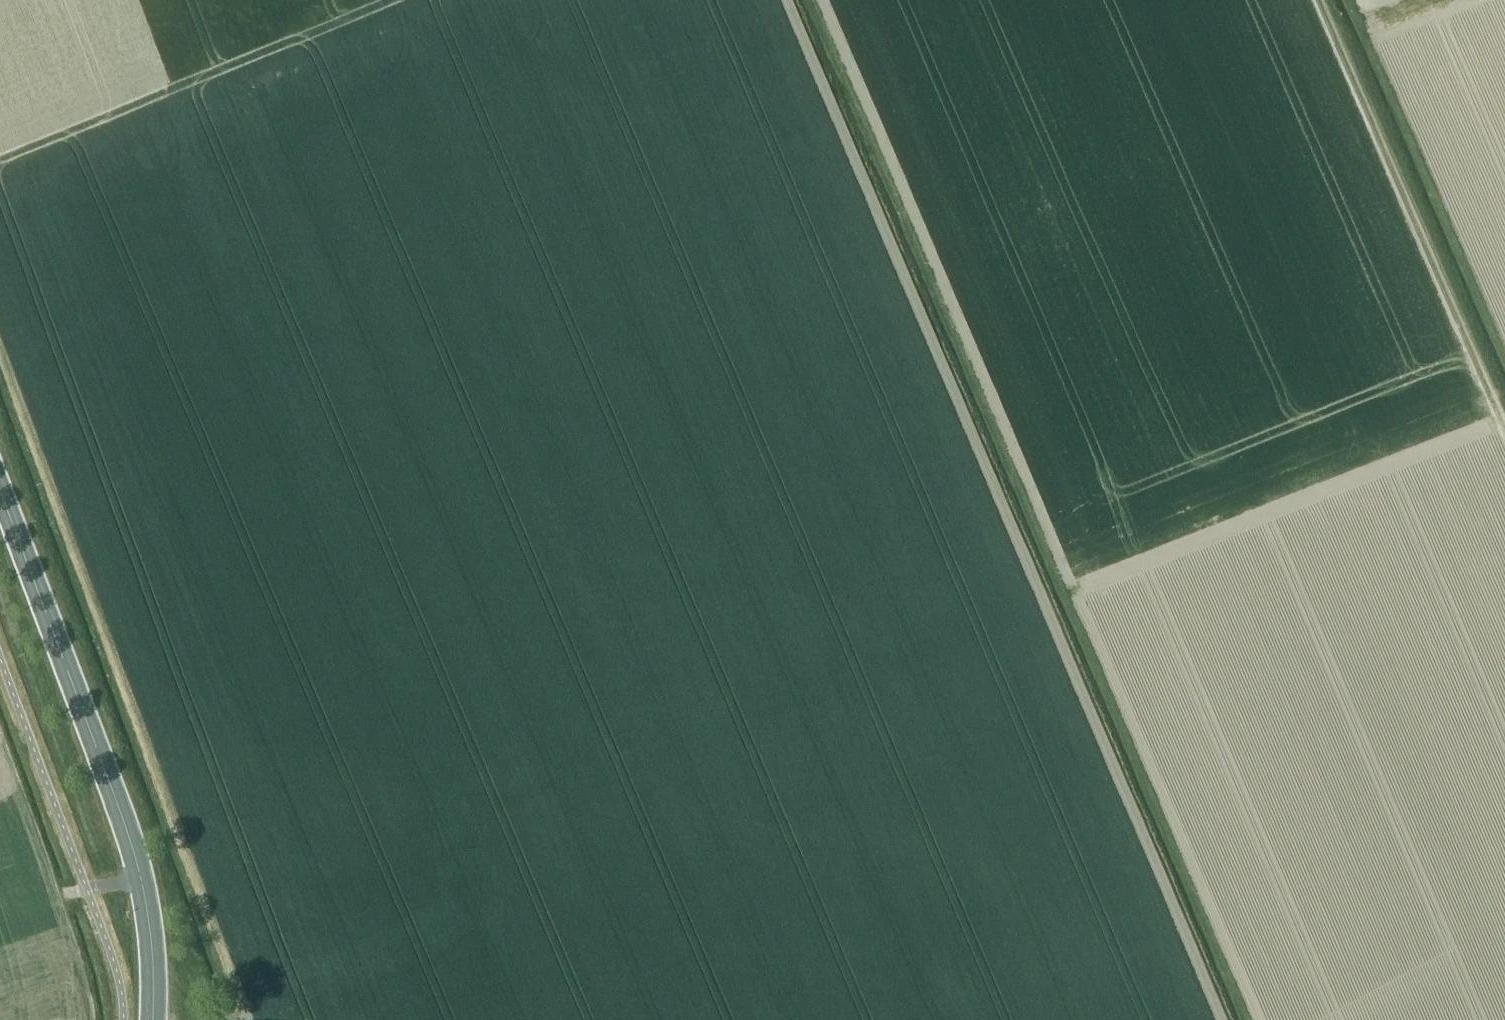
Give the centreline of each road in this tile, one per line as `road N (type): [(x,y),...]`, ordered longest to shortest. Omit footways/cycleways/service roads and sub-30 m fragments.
road 1 (primary): [(151,1019),(150,922),(136,855),(0,490)]

